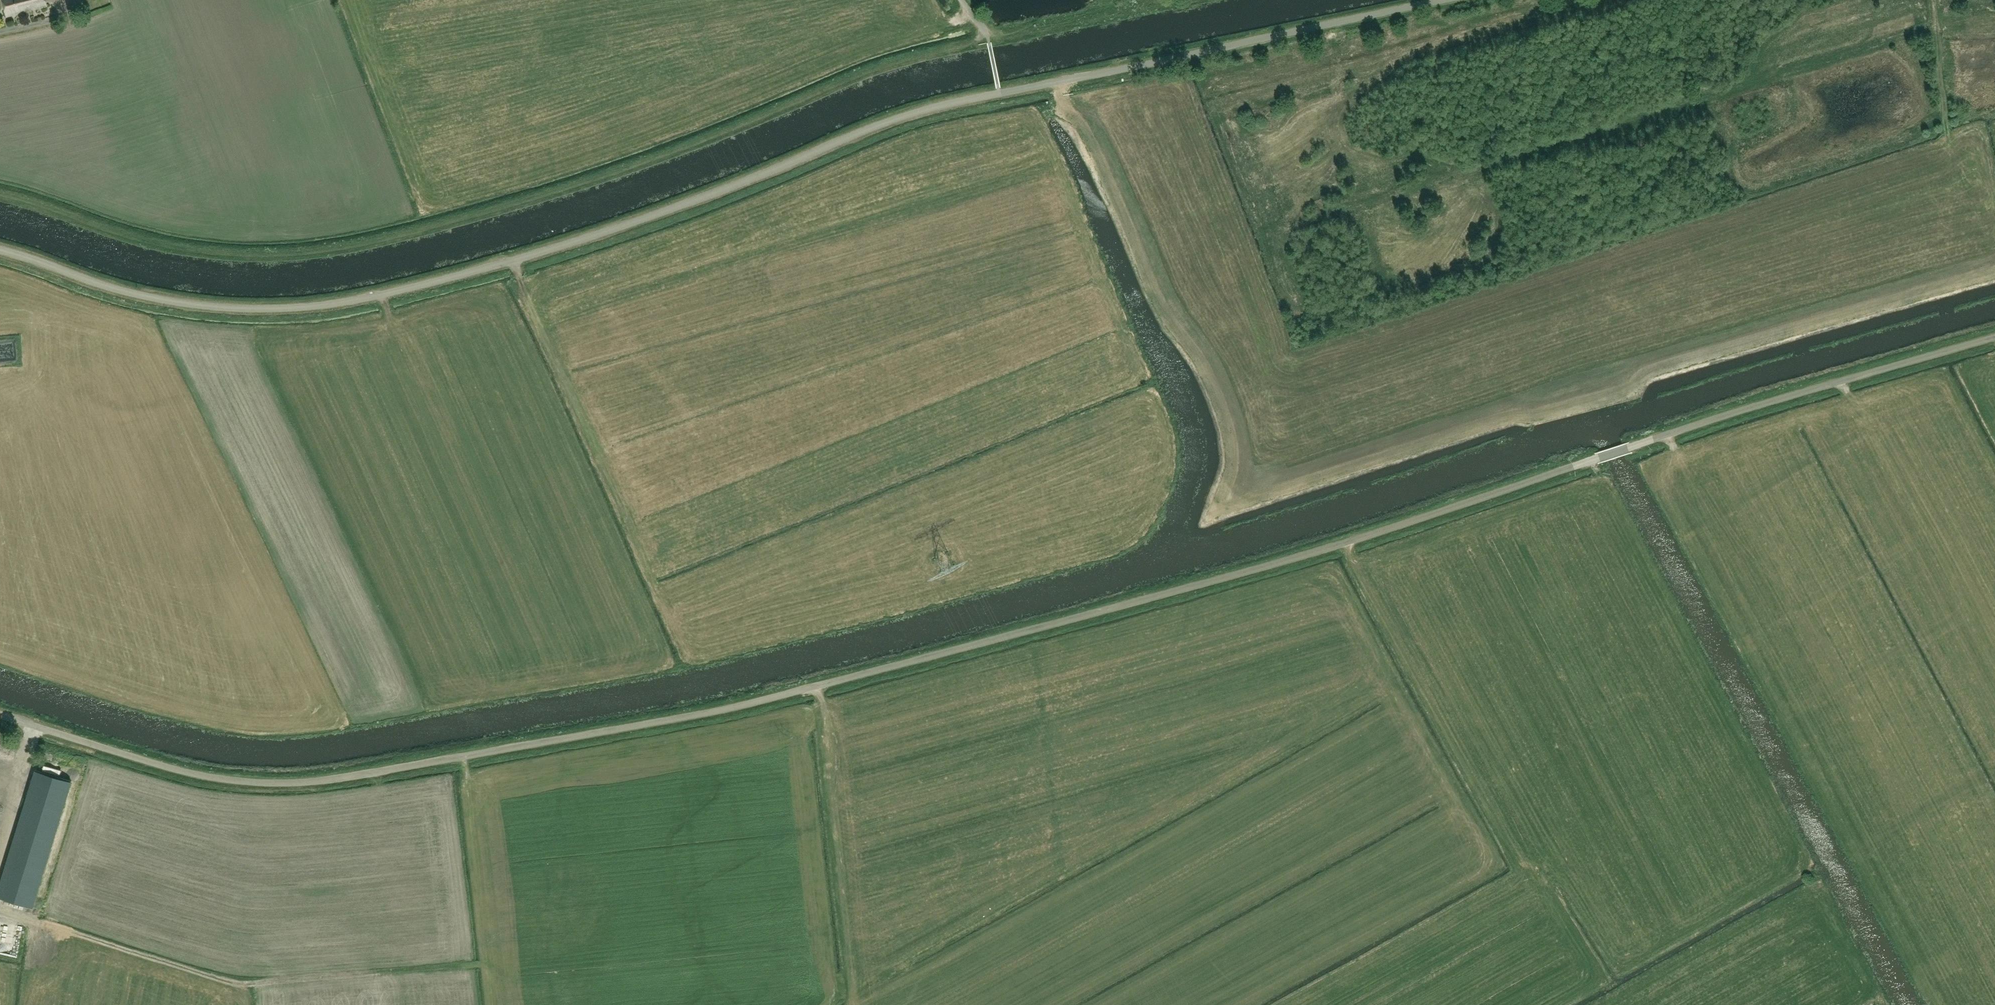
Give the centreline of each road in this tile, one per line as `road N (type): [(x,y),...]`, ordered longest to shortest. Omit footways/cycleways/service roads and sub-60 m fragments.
road 1 (unclassified): [(1994,337),(1715,416),(1319,550),(850,679),(568,740),(270,783),(196,775),(0,715)]
road 2 (unclassified): [(0,249),(185,303),(269,308),(352,300),(626,225),(934,106),(1441,0)]

